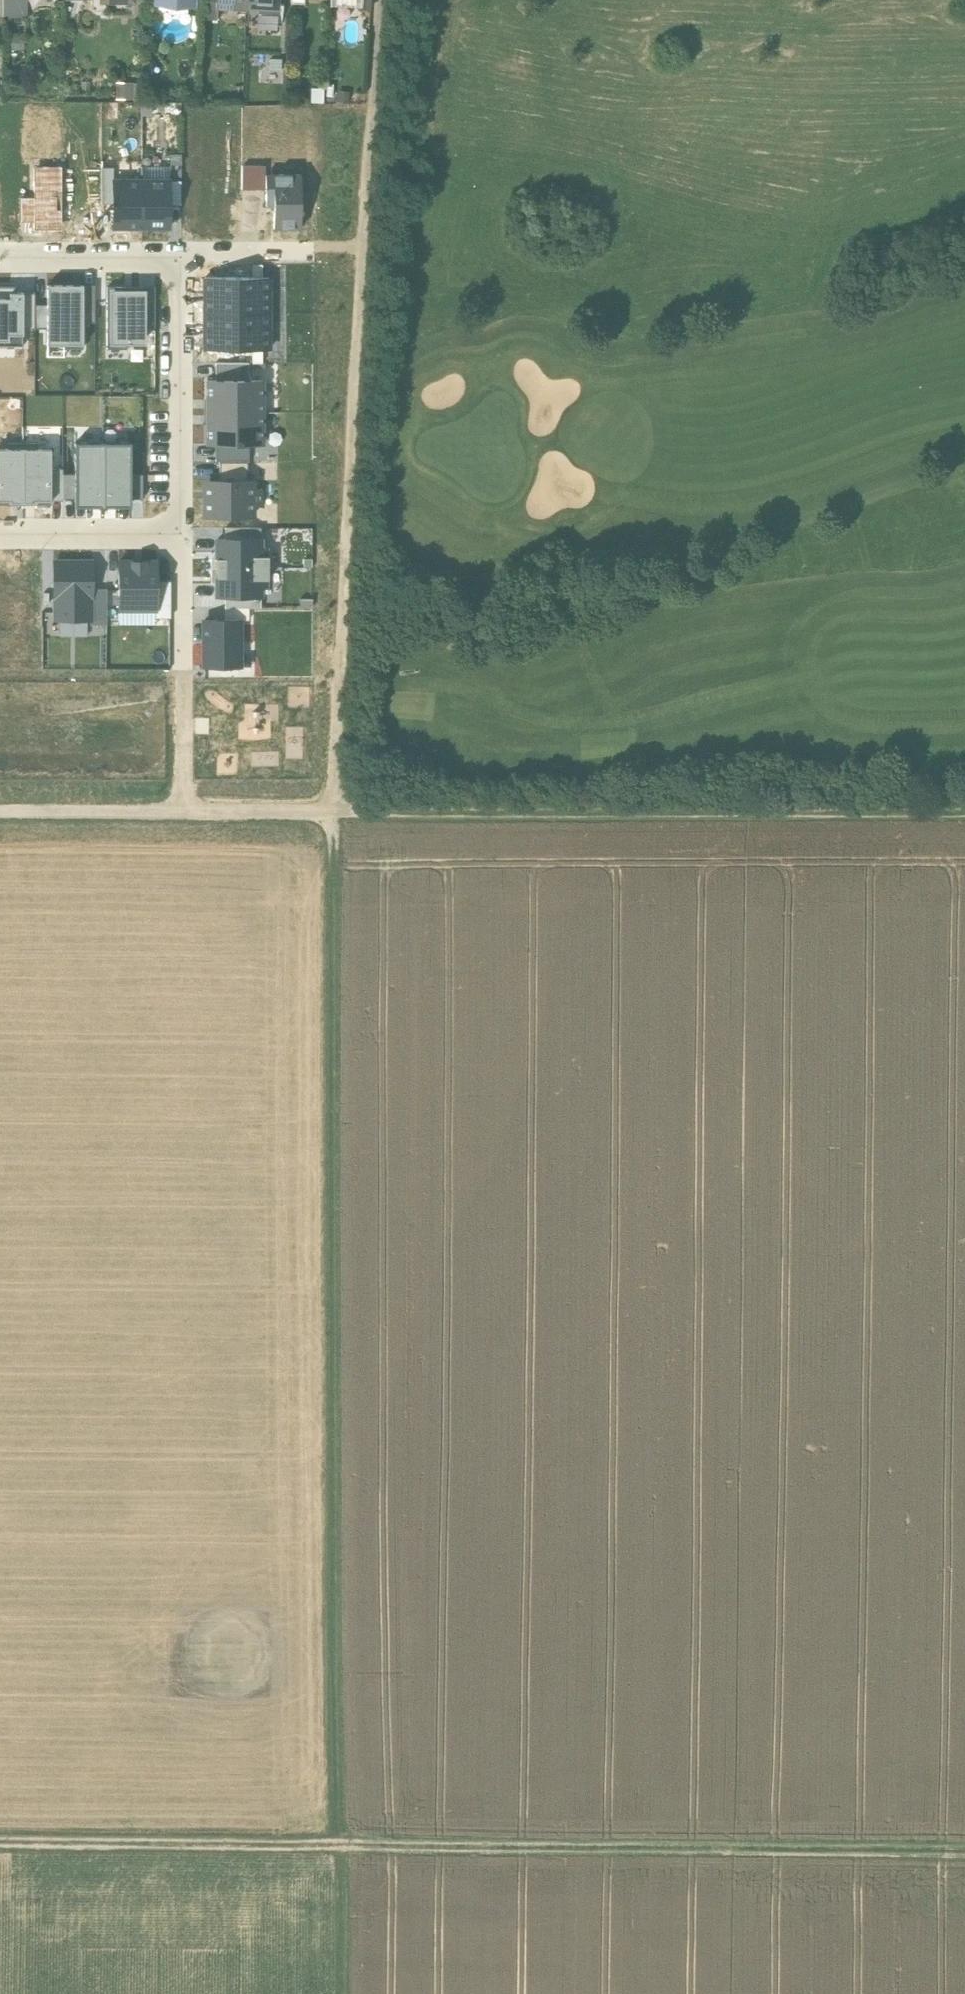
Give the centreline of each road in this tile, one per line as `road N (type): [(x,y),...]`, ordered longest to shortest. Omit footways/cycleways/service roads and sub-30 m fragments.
road 1 (track): [(0,813),(334,813),(344,1993)]
road 2 (track): [(964,812),(334,813),(381,0)]
road 3 (track): [(964,1851),(0,1842)]
road 4 (residential): [(179,256),(181,537)]
road 5 (residential): [(181,537),(185,813)]
road 6 (residential): [(0,536),(181,537)]
road 7 (residential): [(0,255),(179,256)]
road 8 (residential): [(179,256),(301,257)]

